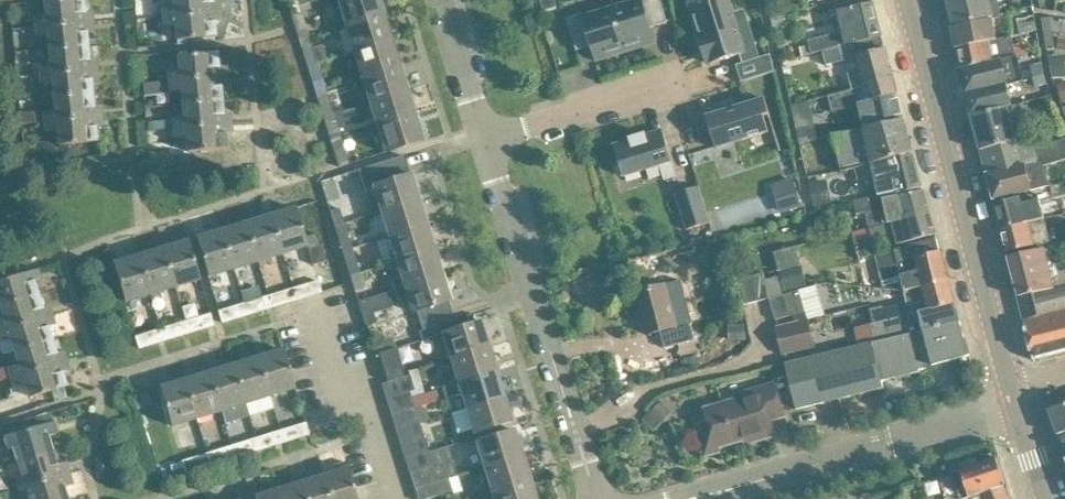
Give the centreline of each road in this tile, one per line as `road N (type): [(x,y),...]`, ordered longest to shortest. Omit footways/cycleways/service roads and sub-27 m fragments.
road 1 (tertiary): [(1011,388),(909,0)]
road 2 (unclassified): [(600,498),(486,143)]
road 3 (unclassified): [(713,495),(1016,407)]
road 4 (residential): [(336,307),(396,498)]
road 5 (residential): [(486,143),(674,85)]
road 6 (unclassified): [(486,143),(440,0)]

